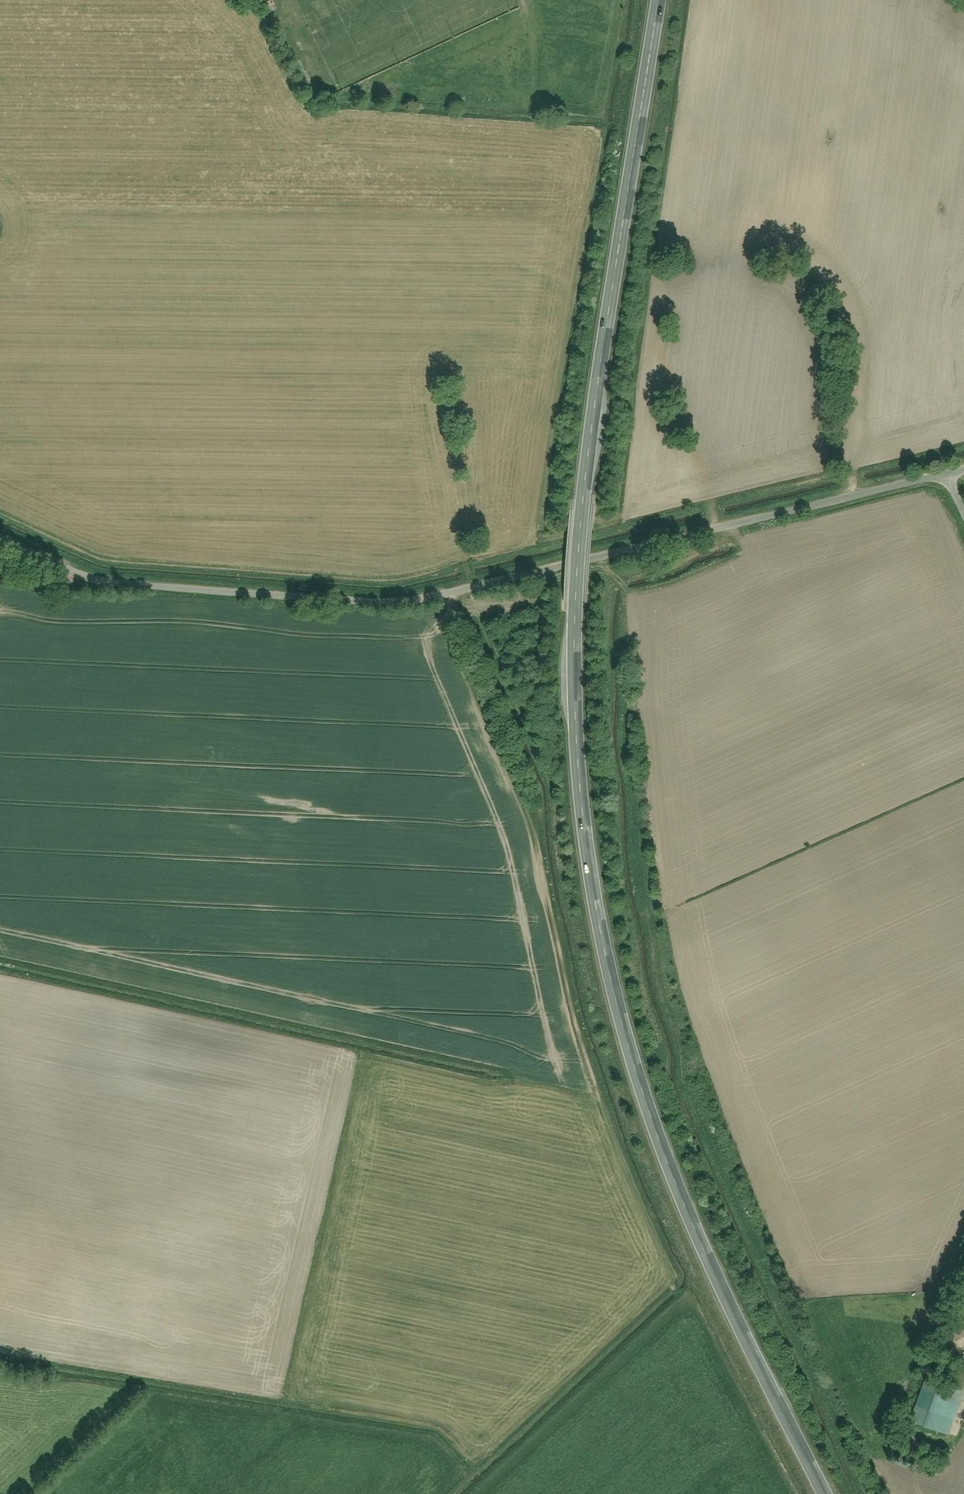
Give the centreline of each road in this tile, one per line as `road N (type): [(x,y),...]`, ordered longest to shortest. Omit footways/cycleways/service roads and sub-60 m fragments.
road 1 (primary): [(662,0),(581,512),(580,781),(600,925),(687,1215),(825,1493)]
road 2 (residential): [(948,475),(401,603),(118,584),(0,541)]

